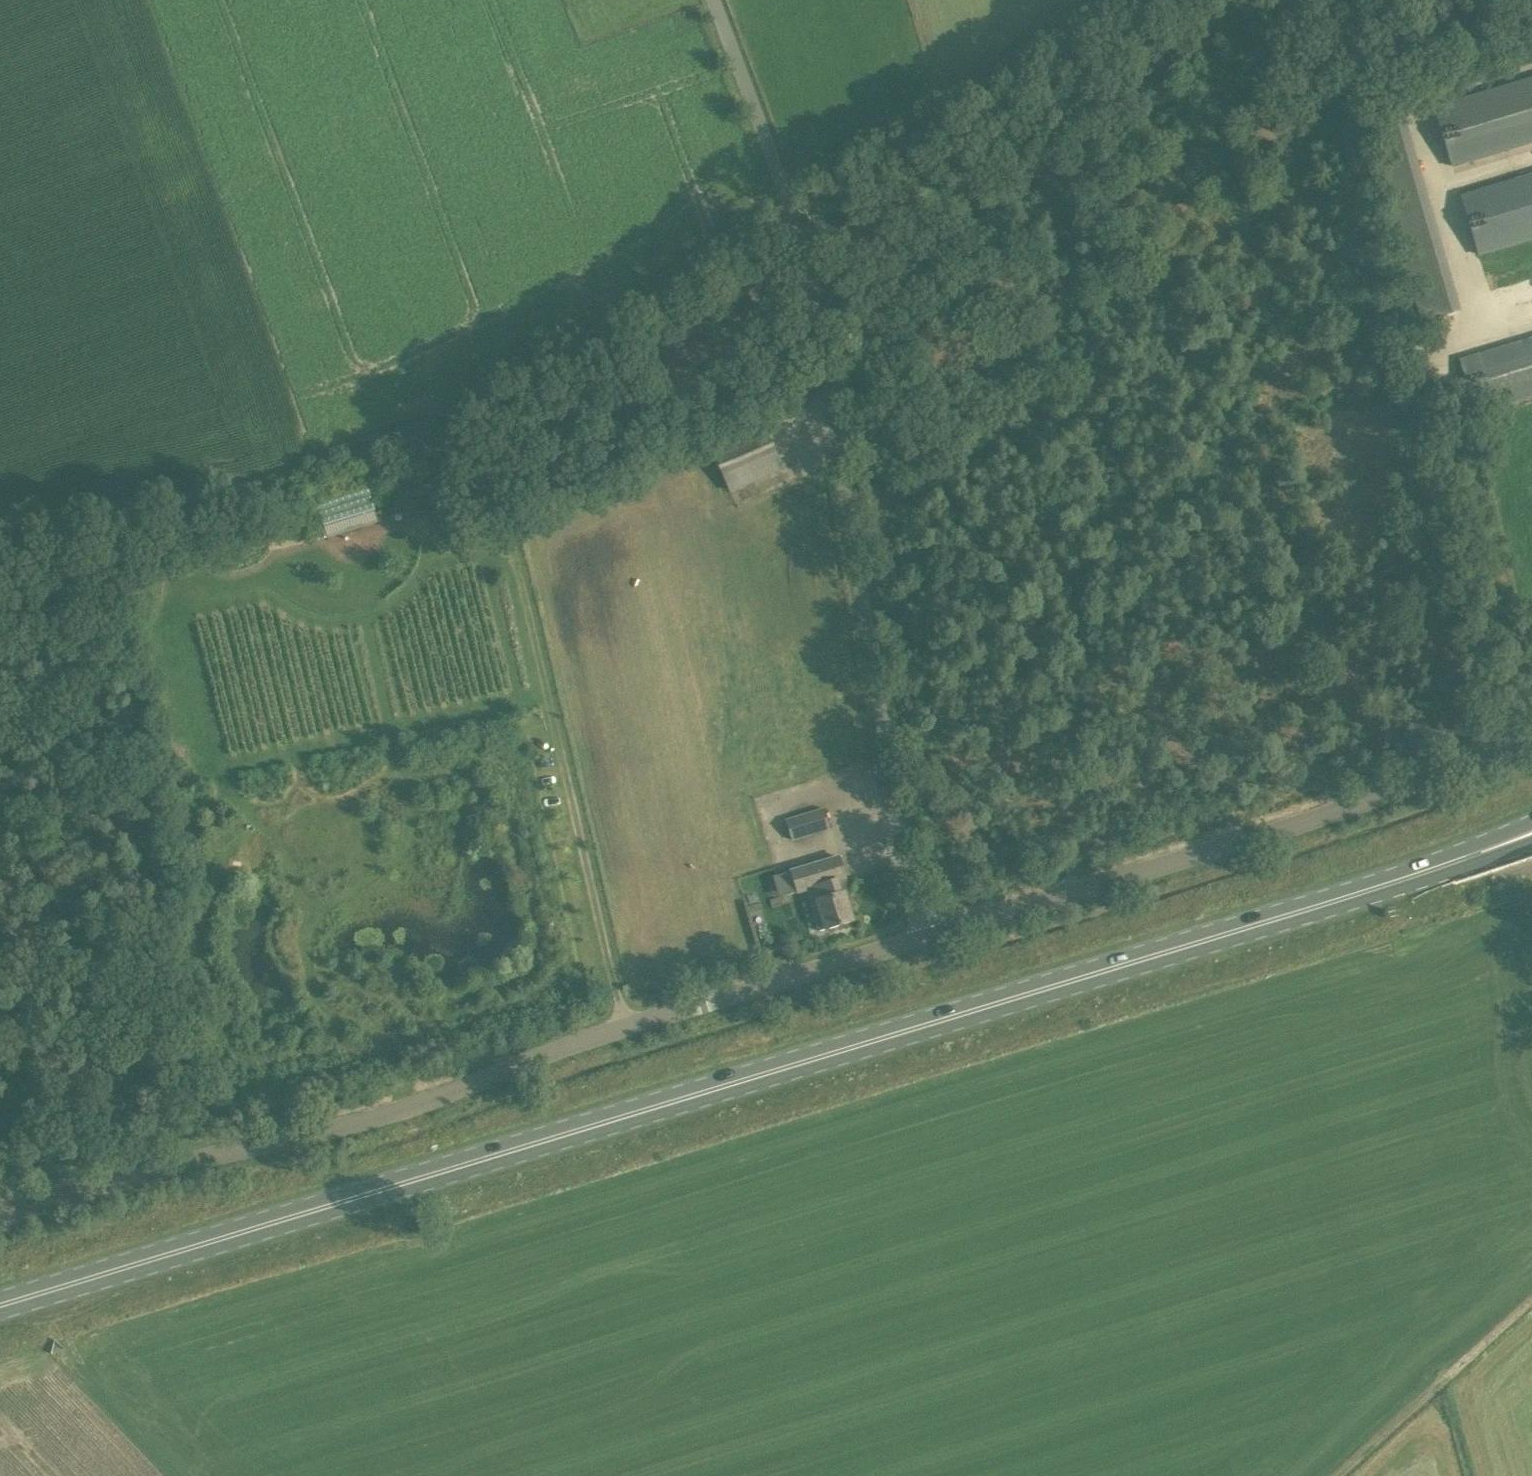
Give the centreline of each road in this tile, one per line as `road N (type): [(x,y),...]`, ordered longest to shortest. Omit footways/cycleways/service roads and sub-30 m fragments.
road 1 (primary): [(0,1304),(1374,888)]
road 2 (unclassified): [(0,1216),(167,1166),(300,1141),(464,1090),(550,1053),(924,938)]
road 3 (unclassified): [(924,938),(912,905),(790,194),(713,0)]
road 4 (unclassified): [(924,938),(1321,816),(1531,735)]
road 5 (primary): [(1531,822),(1374,888)]
road 6 (primary): [(1374,888),(1531,842)]

